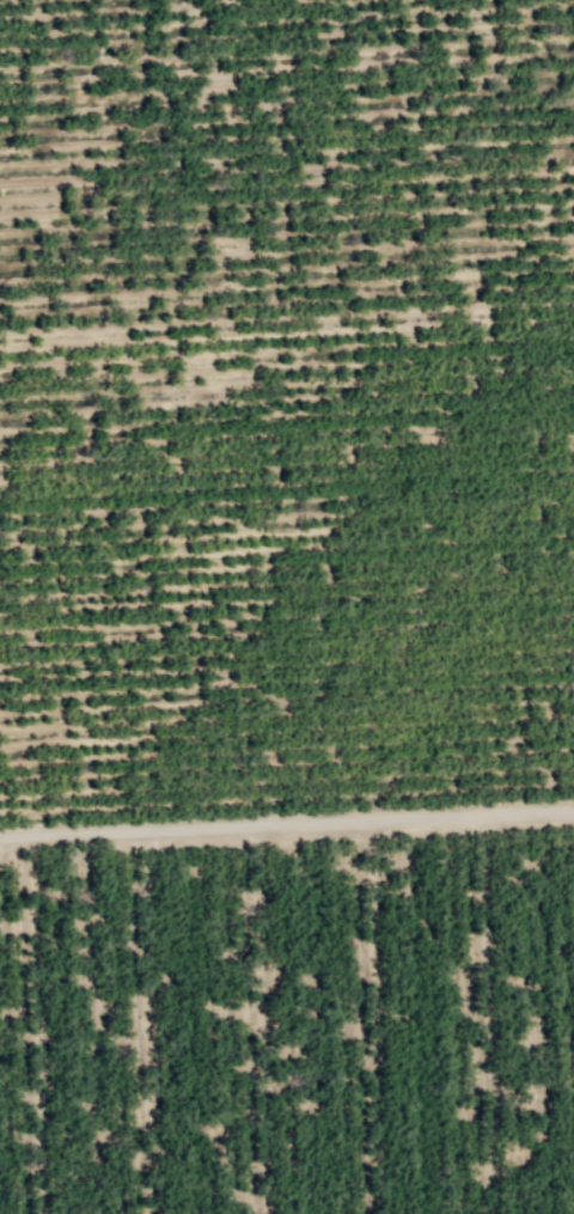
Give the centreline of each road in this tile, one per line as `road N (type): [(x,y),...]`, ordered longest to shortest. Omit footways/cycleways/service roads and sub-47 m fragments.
road 1 (track): [(0,838),(573,812)]

